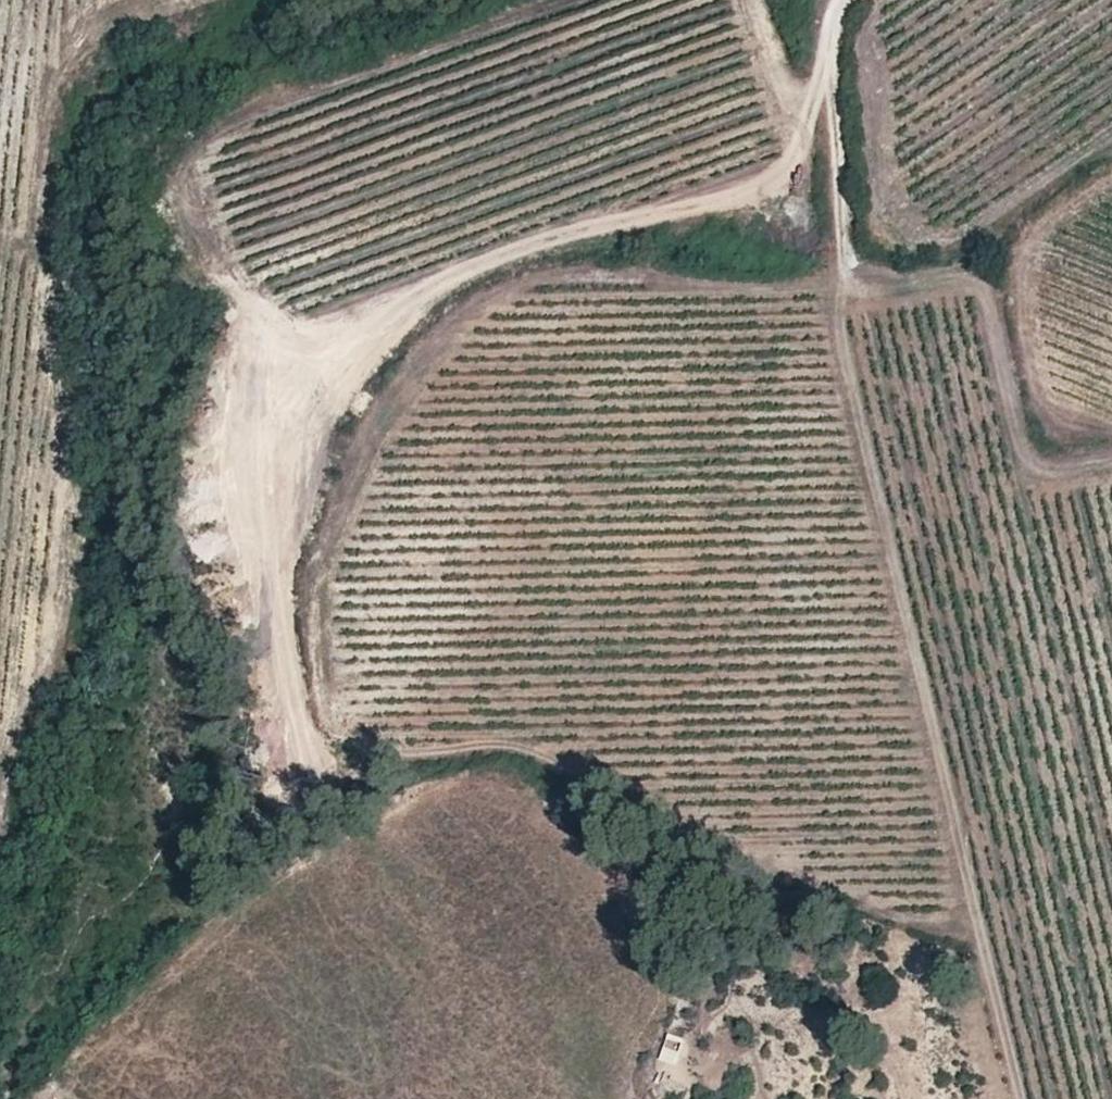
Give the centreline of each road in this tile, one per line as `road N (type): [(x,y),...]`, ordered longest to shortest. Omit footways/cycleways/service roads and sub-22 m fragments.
road 1 (track): [(849,0),(835,17),(829,90),(851,332),(974,931),(1020,1098)]
road 2 (track): [(0,776),(42,691),(80,549),(83,507),(59,375),(52,268),(59,94),(89,39),(116,21),(187,0)]

